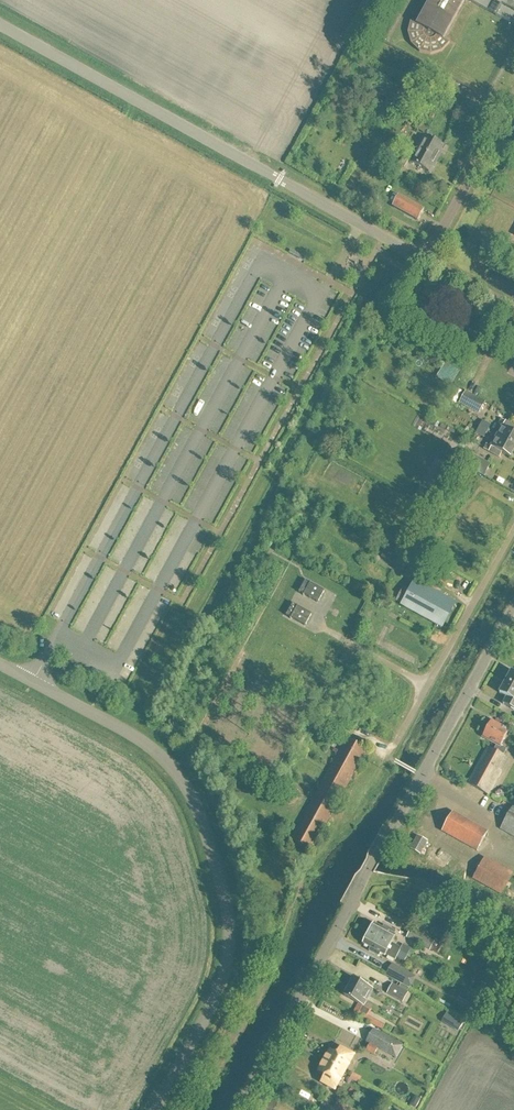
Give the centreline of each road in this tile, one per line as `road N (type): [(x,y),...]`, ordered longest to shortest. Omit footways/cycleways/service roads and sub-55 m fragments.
road 1 (unclassified): [(154,1109),(216,997),(228,954),(225,898),(197,807),(153,749),(0,663)]
road 2 (unclassified): [(237,1109),(513,608)]
road 3 (unclassified): [(426,261),(0,25)]
road 4 (unclassified): [(513,529),(387,757)]
road 5 (unclassified): [(426,261),(513,100)]

